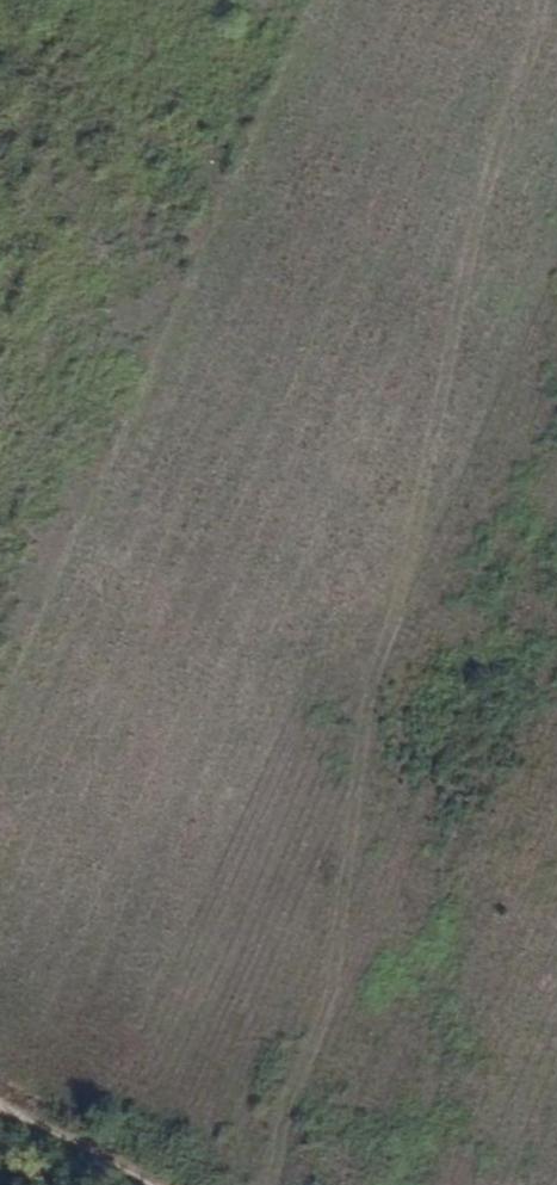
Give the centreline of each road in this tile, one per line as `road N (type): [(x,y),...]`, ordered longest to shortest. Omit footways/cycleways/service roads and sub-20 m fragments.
road 1 (track): [(145,1184),(0,1095)]

